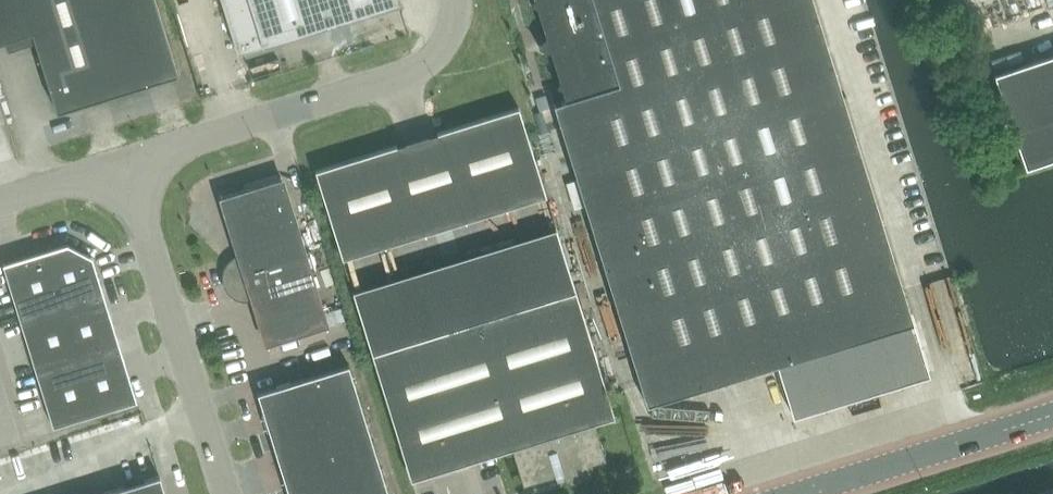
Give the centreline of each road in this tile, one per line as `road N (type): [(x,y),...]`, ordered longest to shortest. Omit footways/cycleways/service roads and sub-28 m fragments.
road 1 (unclassified): [(126,161),(421,67),(443,44),(457,0)]
road 2 (unclassified): [(229,493),(126,161)]
road 3 (tertiary): [(804,493),(1052,415)]
road 4 (unclassified): [(126,161),(0,201)]

